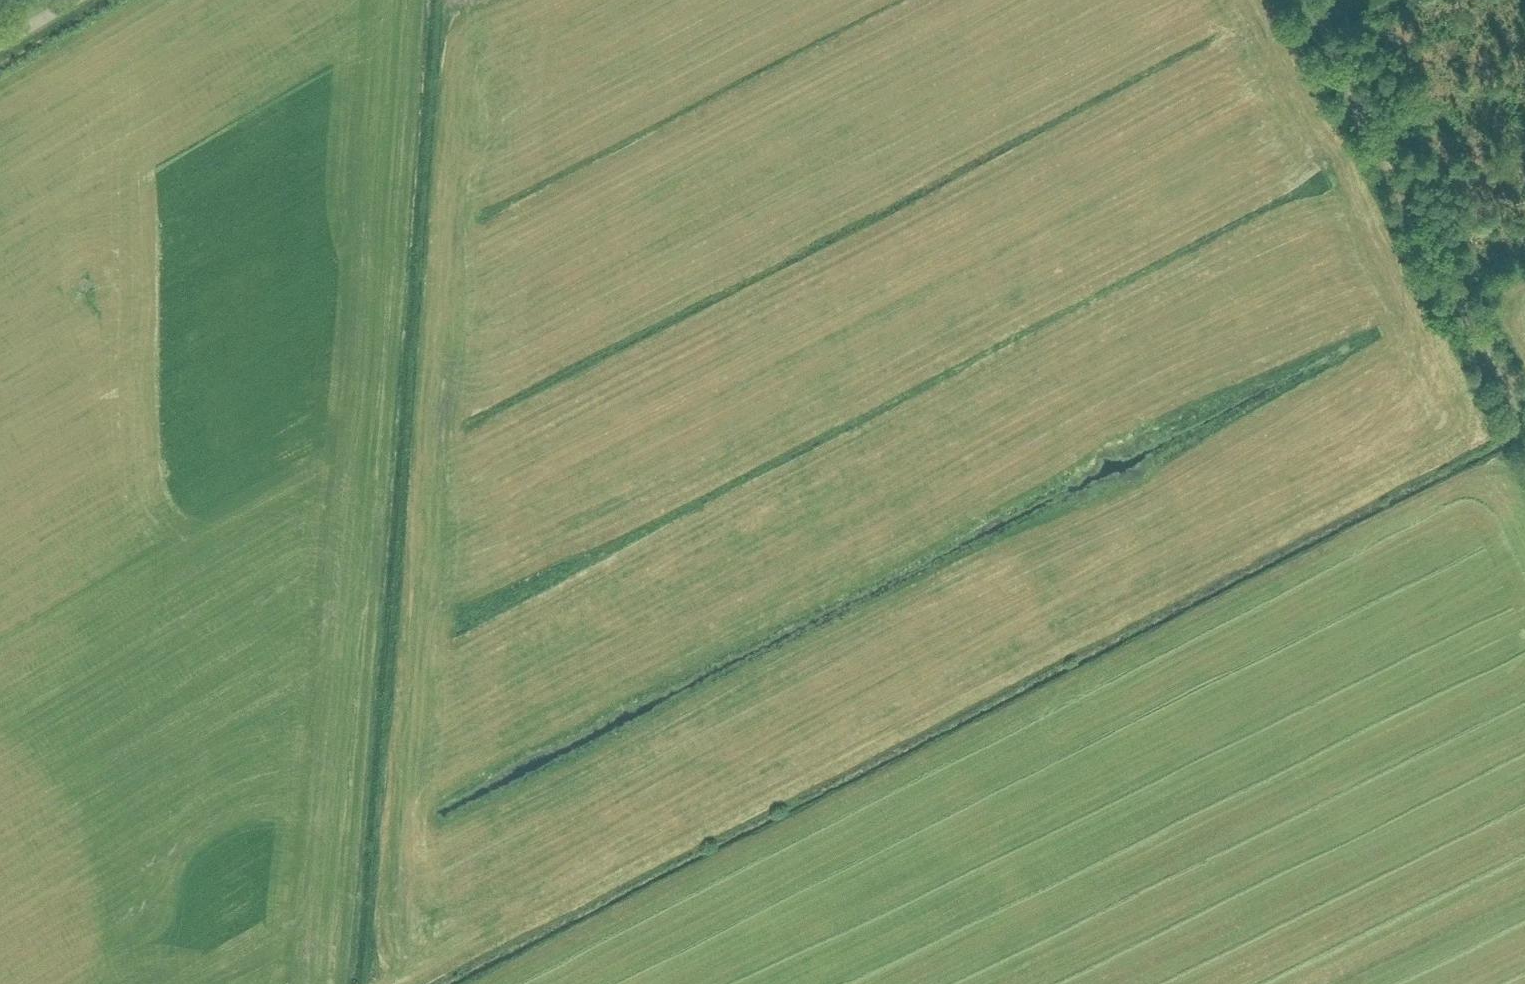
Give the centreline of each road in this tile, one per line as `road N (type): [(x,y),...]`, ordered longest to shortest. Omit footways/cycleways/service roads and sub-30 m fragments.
road 1 (track): [(1304,0),(1524,430)]

